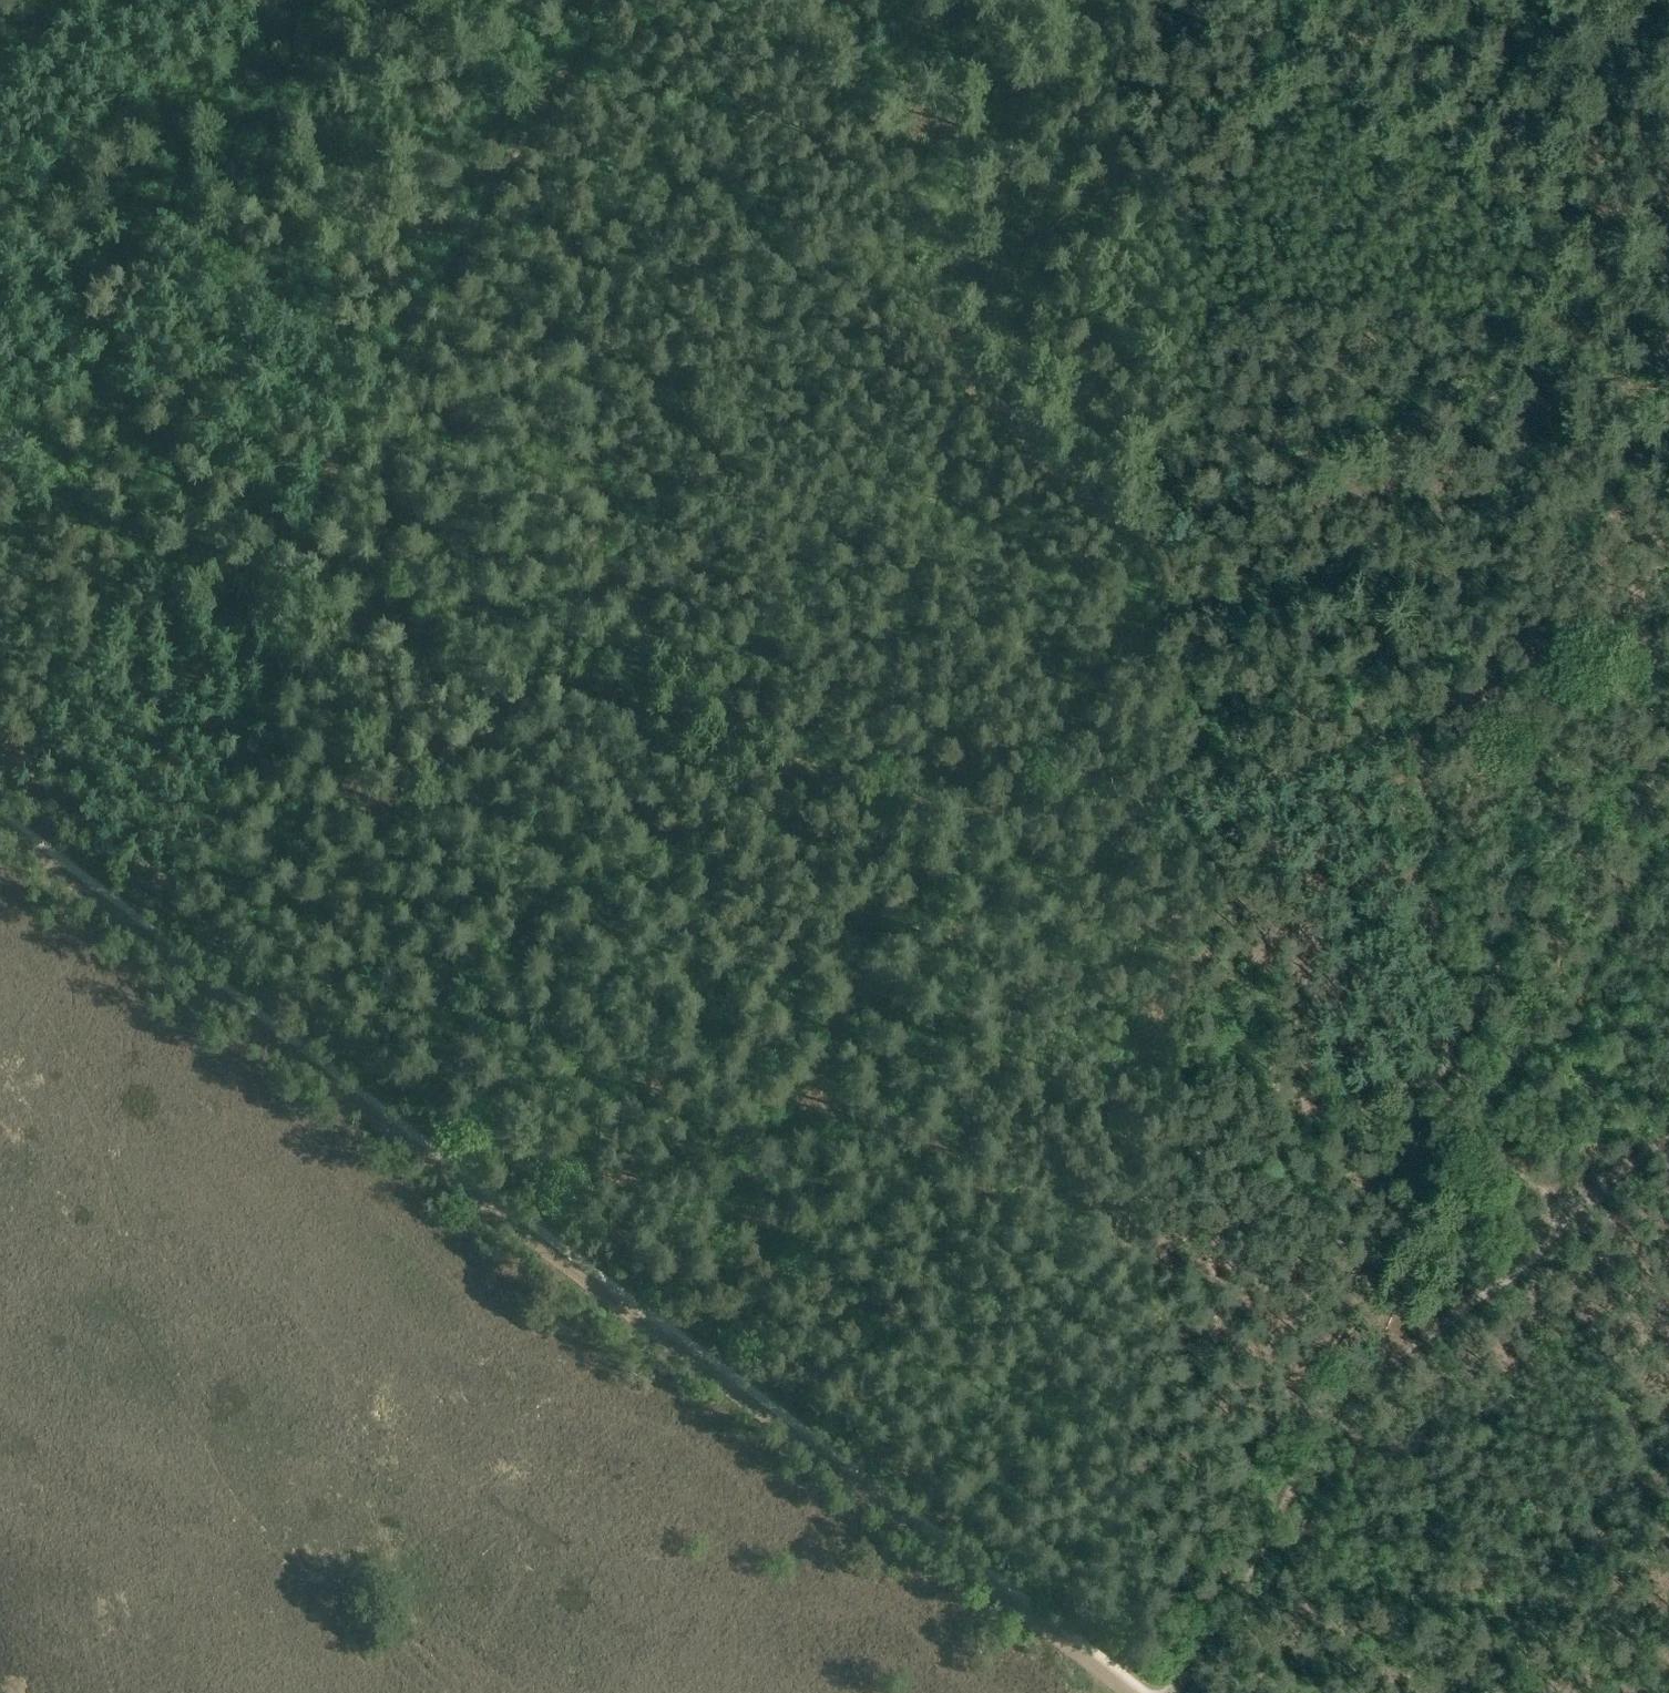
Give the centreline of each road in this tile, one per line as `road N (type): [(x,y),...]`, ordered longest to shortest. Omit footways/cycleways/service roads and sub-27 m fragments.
road 1 (track): [(0,829),(1105,1692)]
road 2 (track): [(1163,1692),(1360,1381),(1511,1284),(1668,1144)]

